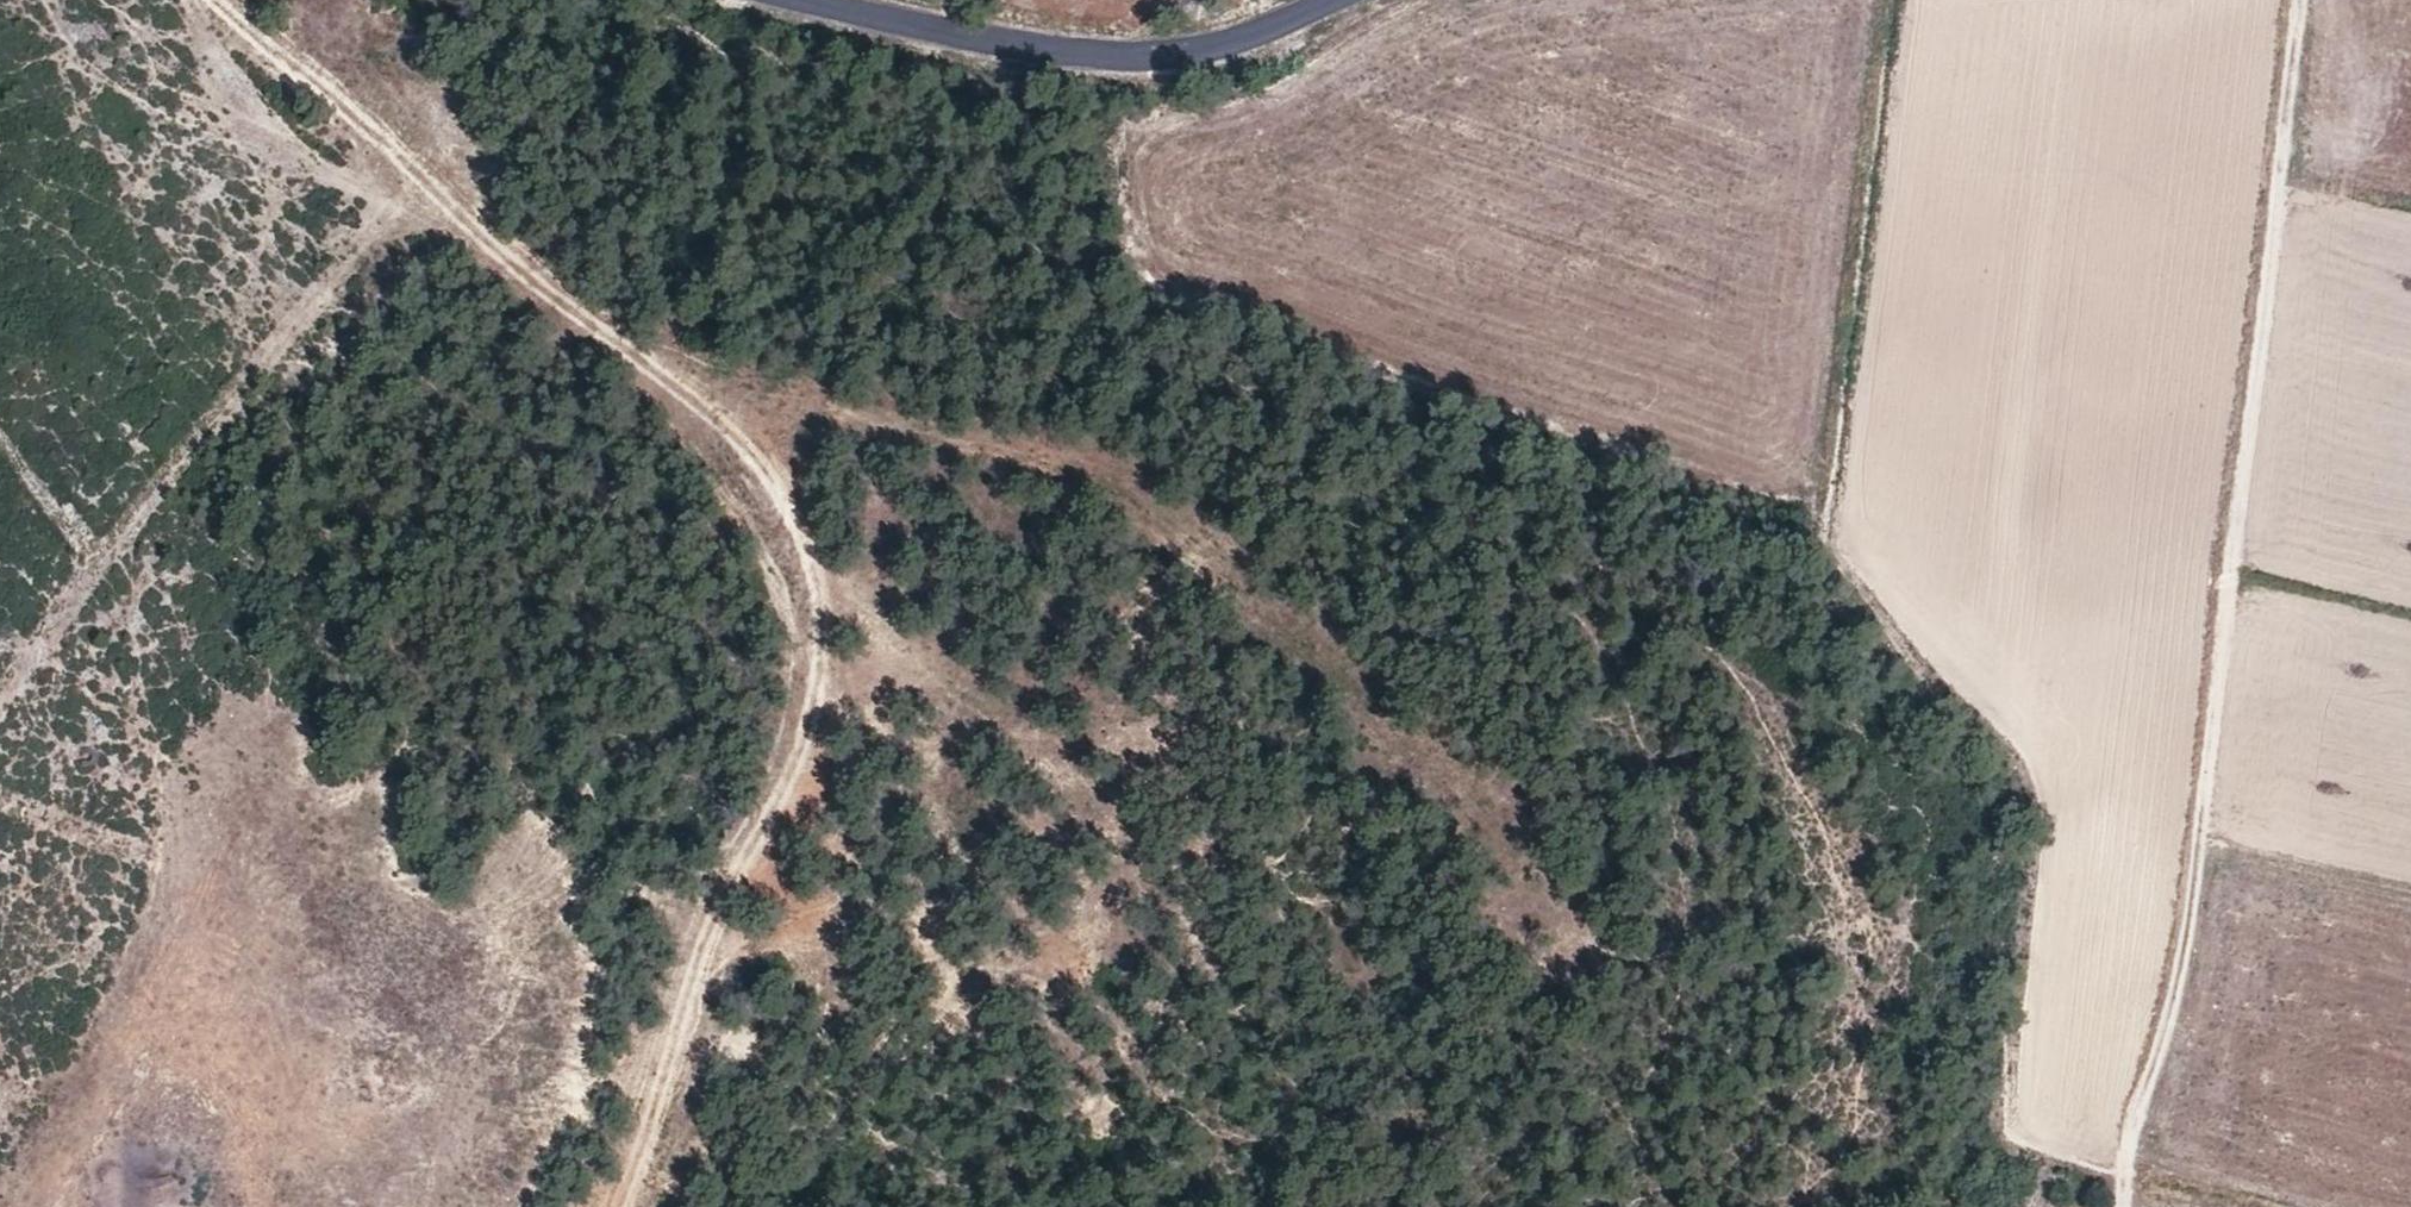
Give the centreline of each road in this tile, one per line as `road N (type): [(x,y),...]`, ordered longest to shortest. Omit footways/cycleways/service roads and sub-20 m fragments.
road 1 (track): [(2124,1206),(2129,1132),(2172,1002),(2191,889),(2292,0)]
road 2 (tertiary): [(790,0),(1017,48),(1132,59),(1219,48),(1337,0)]

